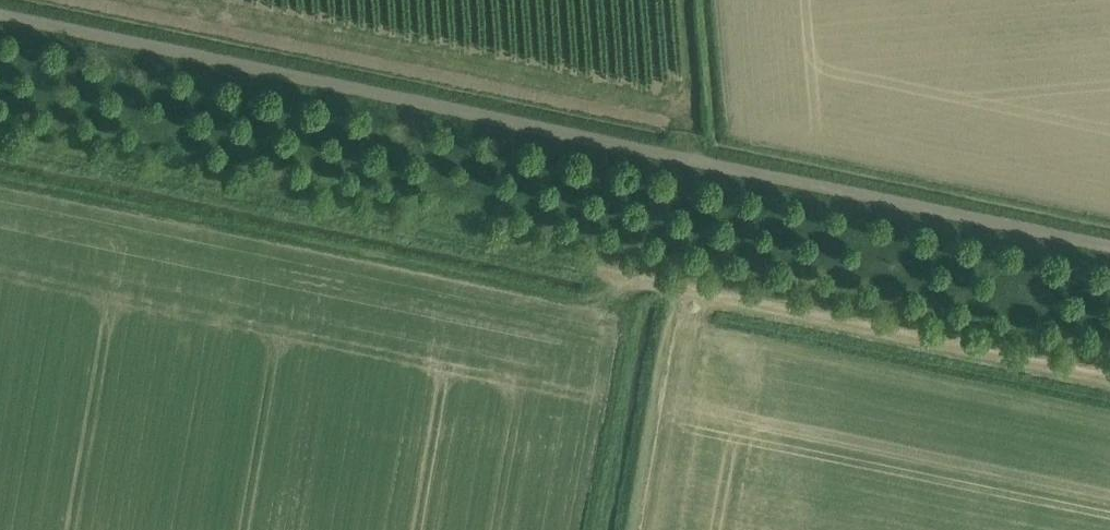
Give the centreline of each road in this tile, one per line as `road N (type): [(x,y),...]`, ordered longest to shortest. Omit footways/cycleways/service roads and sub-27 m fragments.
road 1 (track): [(1109,248),(0,17)]
road 2 (track): [(1109,377),(0,146)]

